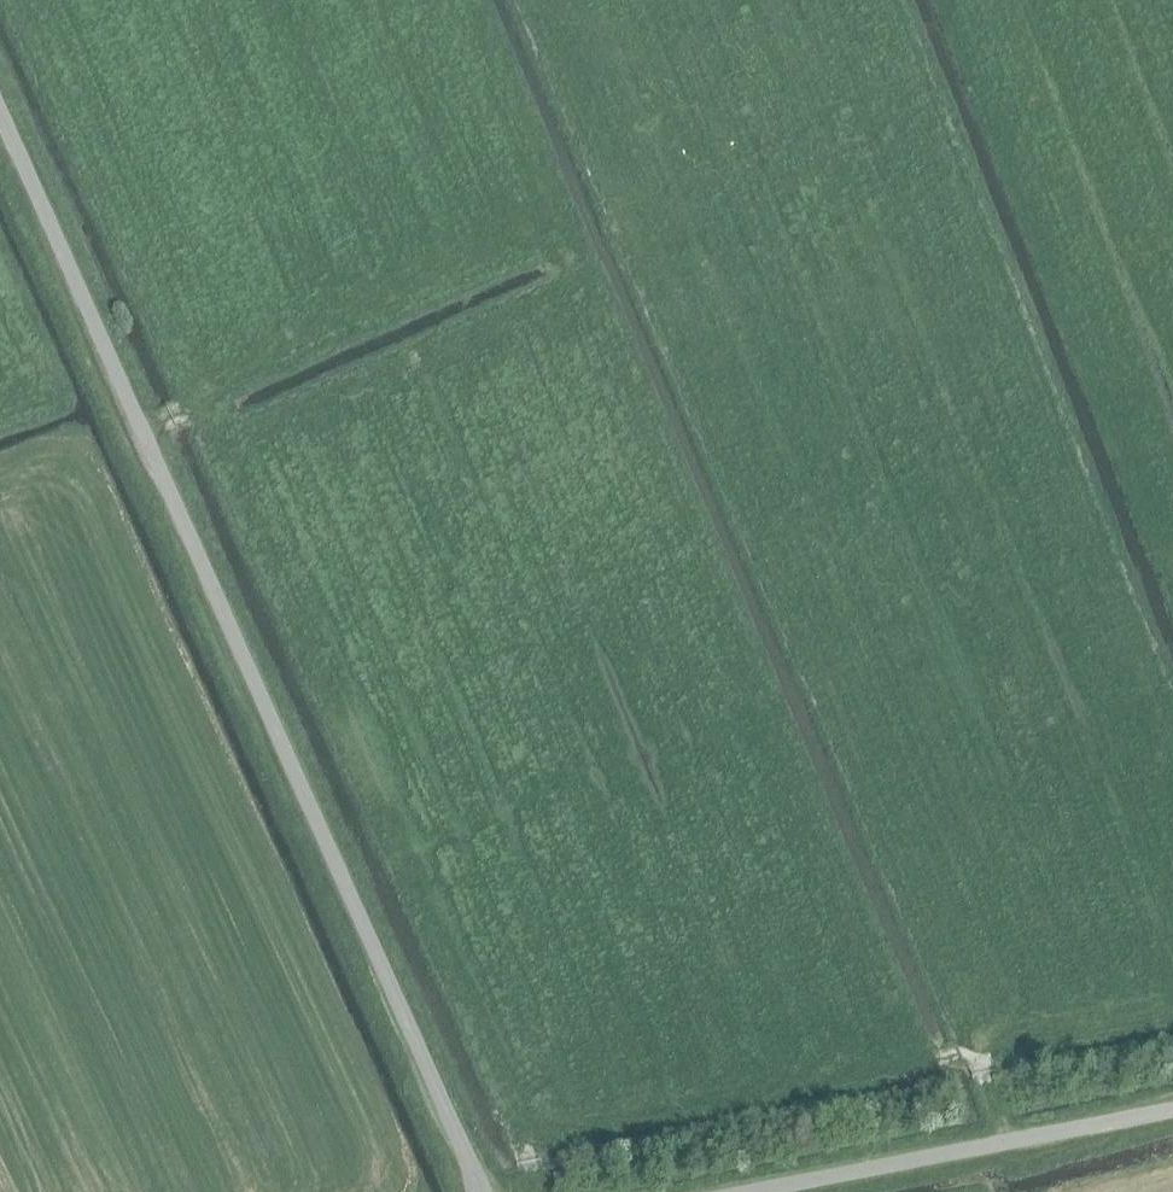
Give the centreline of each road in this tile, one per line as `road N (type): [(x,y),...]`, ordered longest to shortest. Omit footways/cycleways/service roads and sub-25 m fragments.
road 1 (unclassified): [(732,1191),(1172,1105)]

